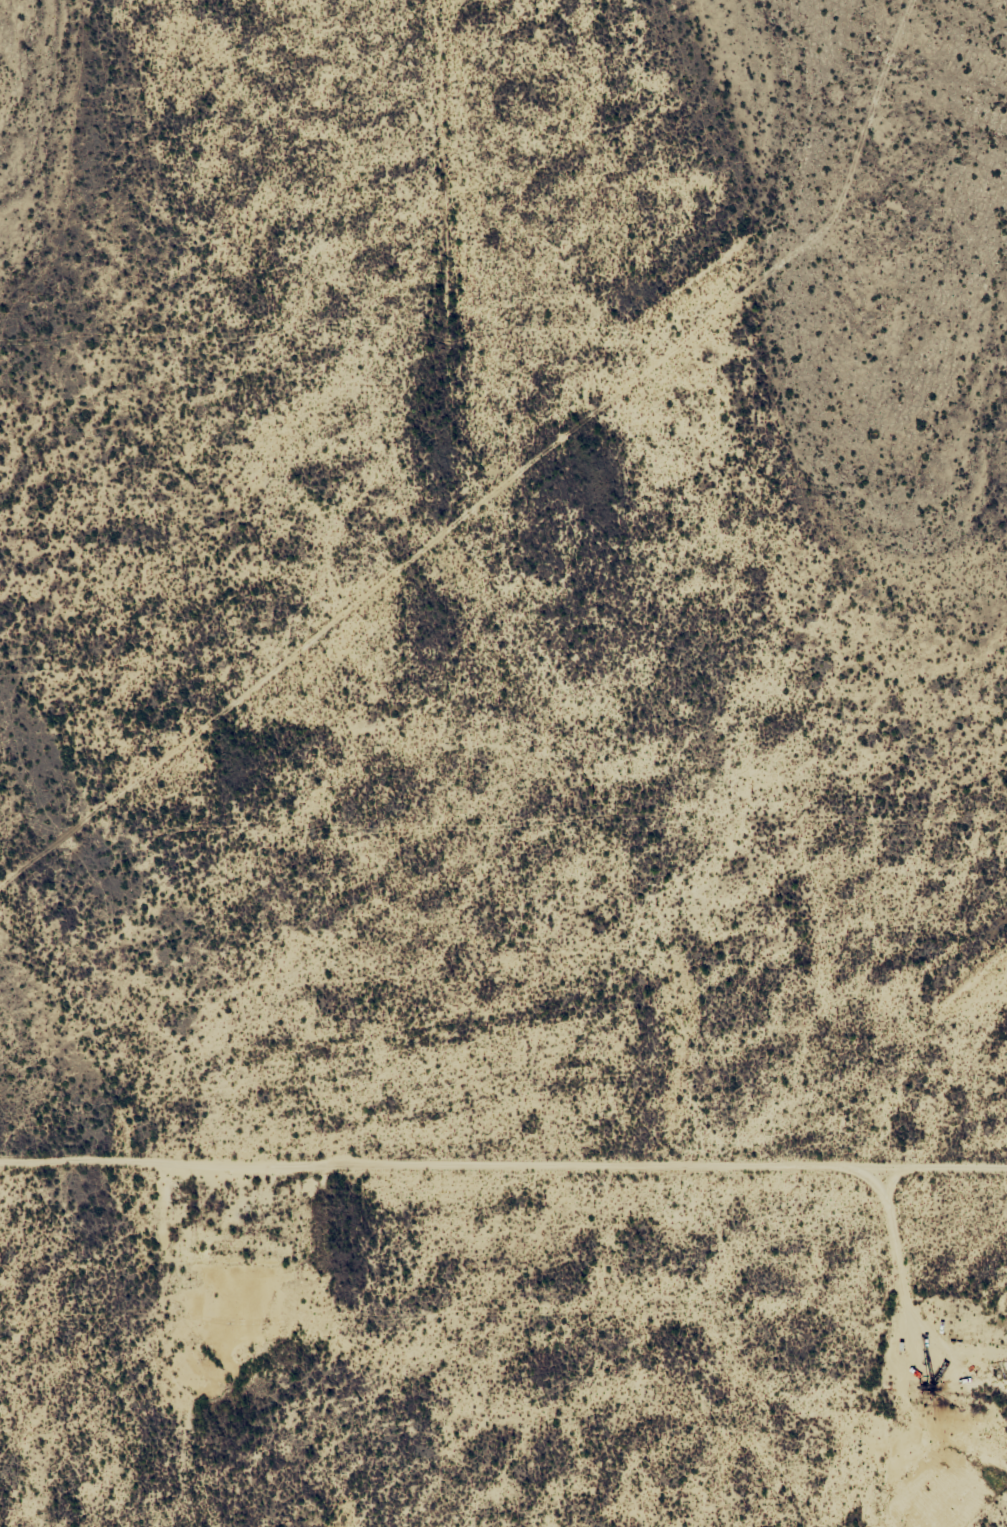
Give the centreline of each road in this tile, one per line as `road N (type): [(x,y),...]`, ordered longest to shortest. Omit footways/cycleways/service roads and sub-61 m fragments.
road 1 (track): [(0,900),(501,498),(803,284),(922,0)]

